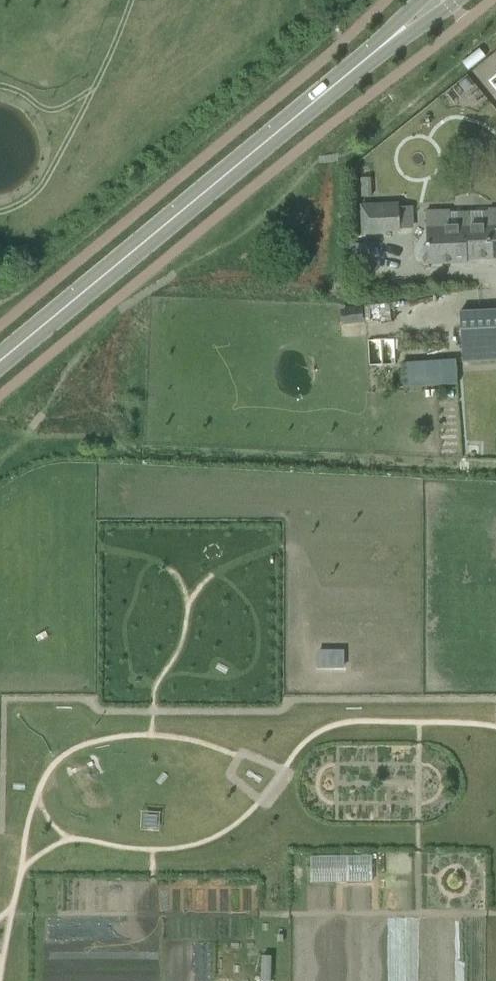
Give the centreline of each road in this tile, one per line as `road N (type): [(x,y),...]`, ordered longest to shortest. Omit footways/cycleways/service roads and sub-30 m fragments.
road 1 (tertiary): [(0,357),(390,41)]

